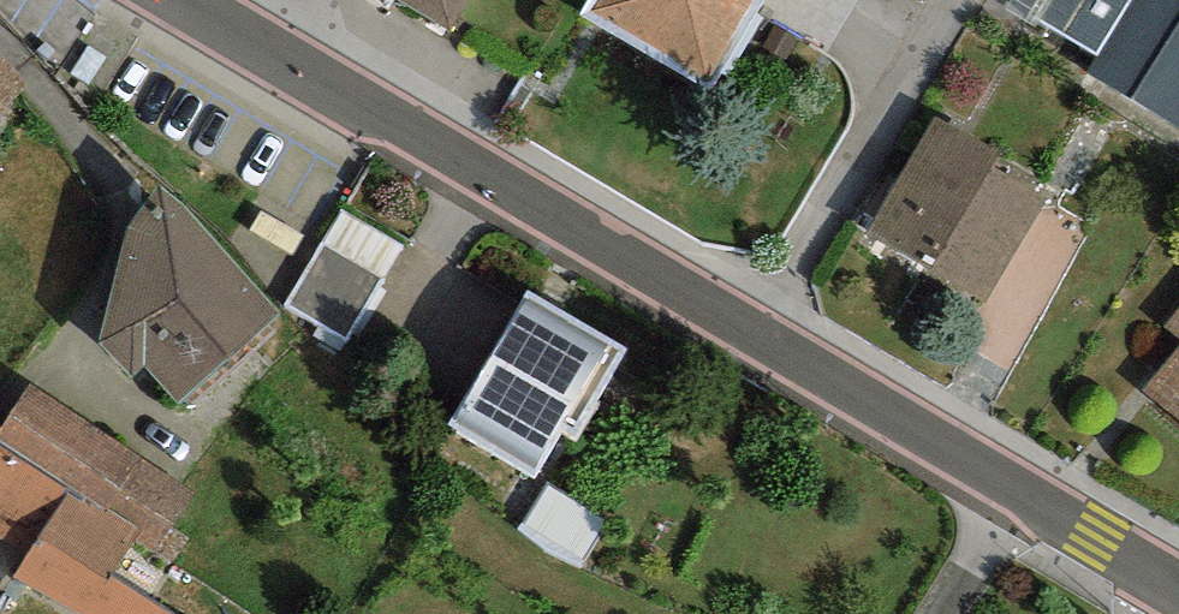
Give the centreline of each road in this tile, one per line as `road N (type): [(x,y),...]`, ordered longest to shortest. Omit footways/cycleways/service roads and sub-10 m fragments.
road 1 (tertiary): [(747,324),(178,0)]
road 2 (tertiary): [(1178,587),(747,324)]
road 3 (residential): [(747,324),(949,0)]

